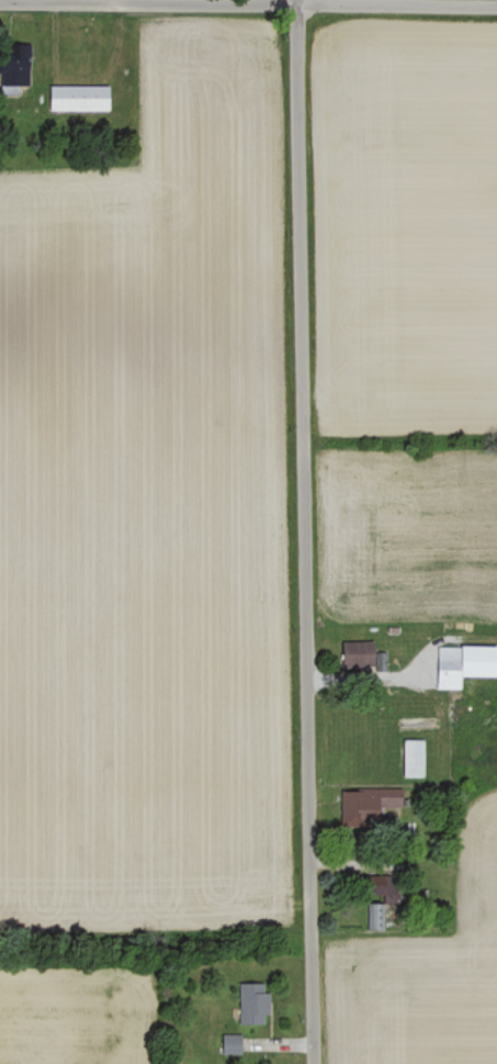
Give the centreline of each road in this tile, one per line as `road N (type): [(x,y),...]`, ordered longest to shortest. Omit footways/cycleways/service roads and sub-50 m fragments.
road 1 (residential): [(312,1063),(294,0)]
road 2 (residential): [(34,0),(496,3)]

